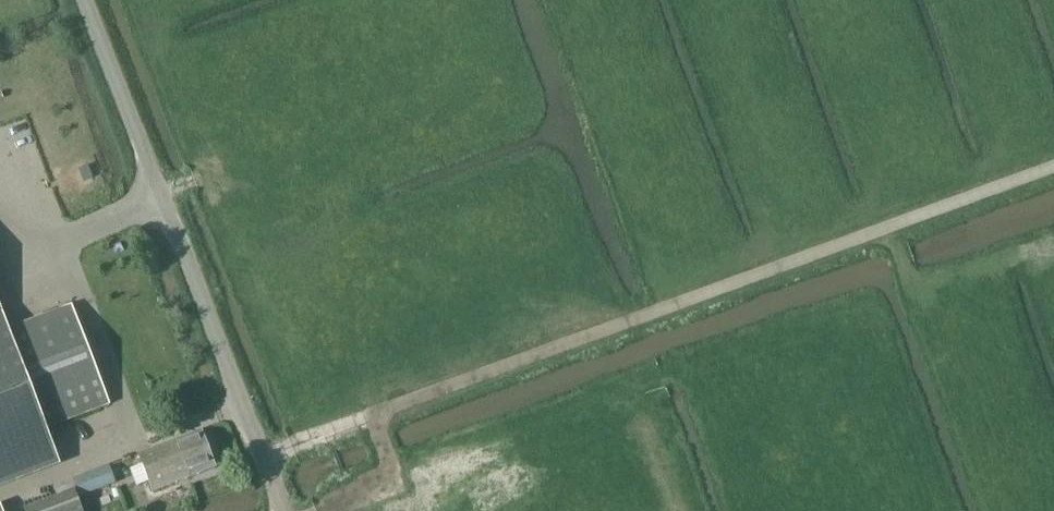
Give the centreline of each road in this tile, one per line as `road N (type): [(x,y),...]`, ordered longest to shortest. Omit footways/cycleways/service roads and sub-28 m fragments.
road 1 (track): [(1053,163),(267,453)]
road 2 (unclassified): [(288,510),(87,0)]
road 3 (track): [(887,225),(912,275),(942,281),(1040,241)]

